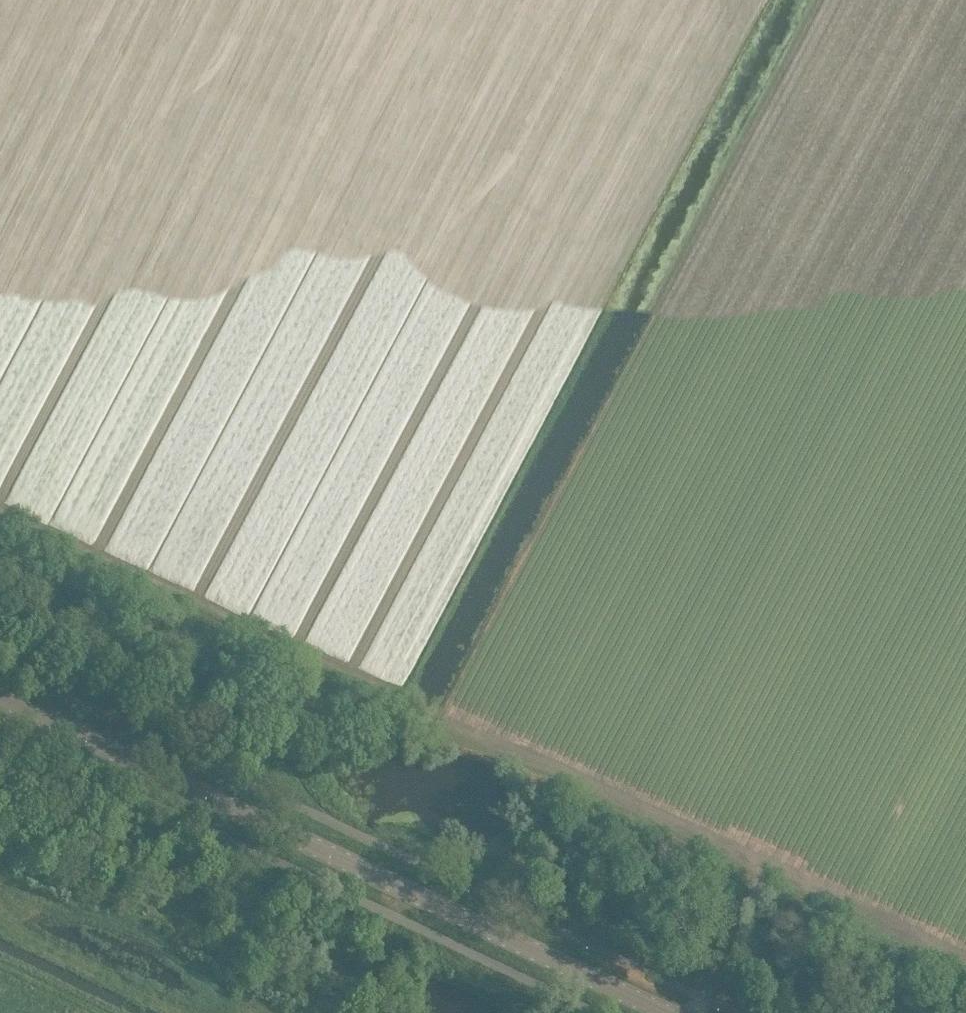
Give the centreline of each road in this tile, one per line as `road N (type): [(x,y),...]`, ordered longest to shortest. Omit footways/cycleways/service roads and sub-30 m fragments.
road 1 (tertiary): [(0,695),(674,1012)]
road 2 (track): [(700,995),(768,865)]
road 3 (track): [(370,1012),(404,885)]

